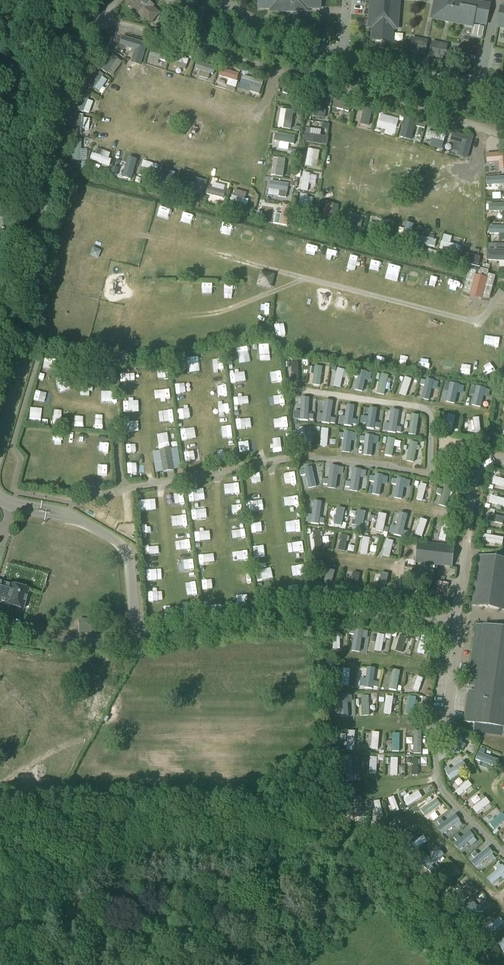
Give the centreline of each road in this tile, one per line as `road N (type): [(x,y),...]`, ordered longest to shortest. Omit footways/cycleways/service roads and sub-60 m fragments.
road 1 (track): [(470,964),(363,842),(333,821),(0,817)]
road 2 (unclassified): [(0,336),(51,132),(41,46),(24,0)]

